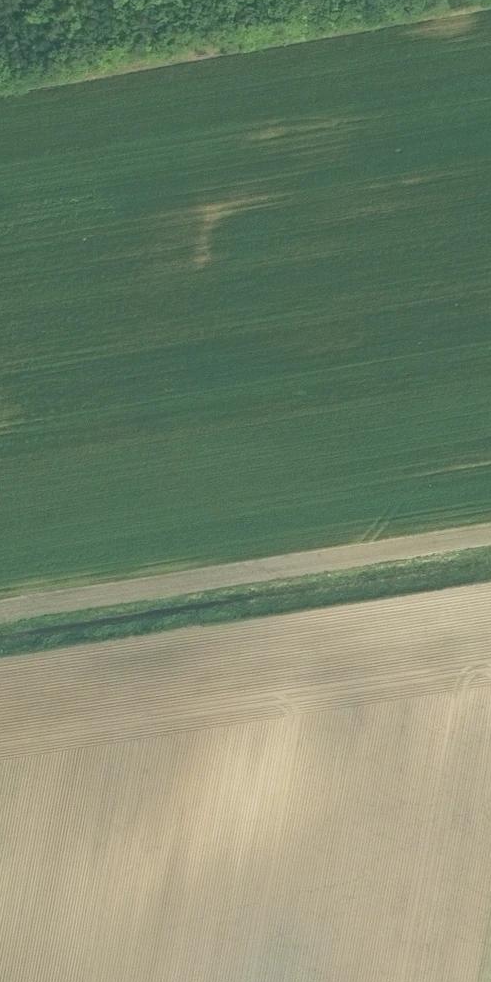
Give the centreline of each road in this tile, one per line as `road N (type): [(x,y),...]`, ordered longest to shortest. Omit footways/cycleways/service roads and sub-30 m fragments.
road 1 (track): [(490,540),(0,616)]

